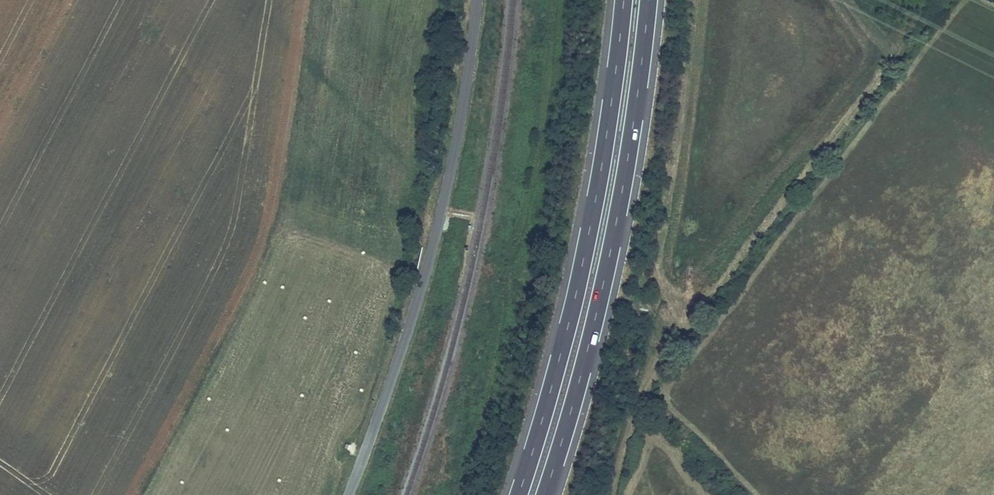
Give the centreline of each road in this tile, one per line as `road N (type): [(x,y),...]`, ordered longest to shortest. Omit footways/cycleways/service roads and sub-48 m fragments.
road 1 (track): [(689,0),(655,248),(683,323),(641,390),(600,494)]
road 2 (unclassified): [(347,494),(439,217),(476,0)]
road 3 (motorway): [(624,0),(575,301),(519,494)]
road 4 (motorway): [(545,494),(616,228),(649,0)]

